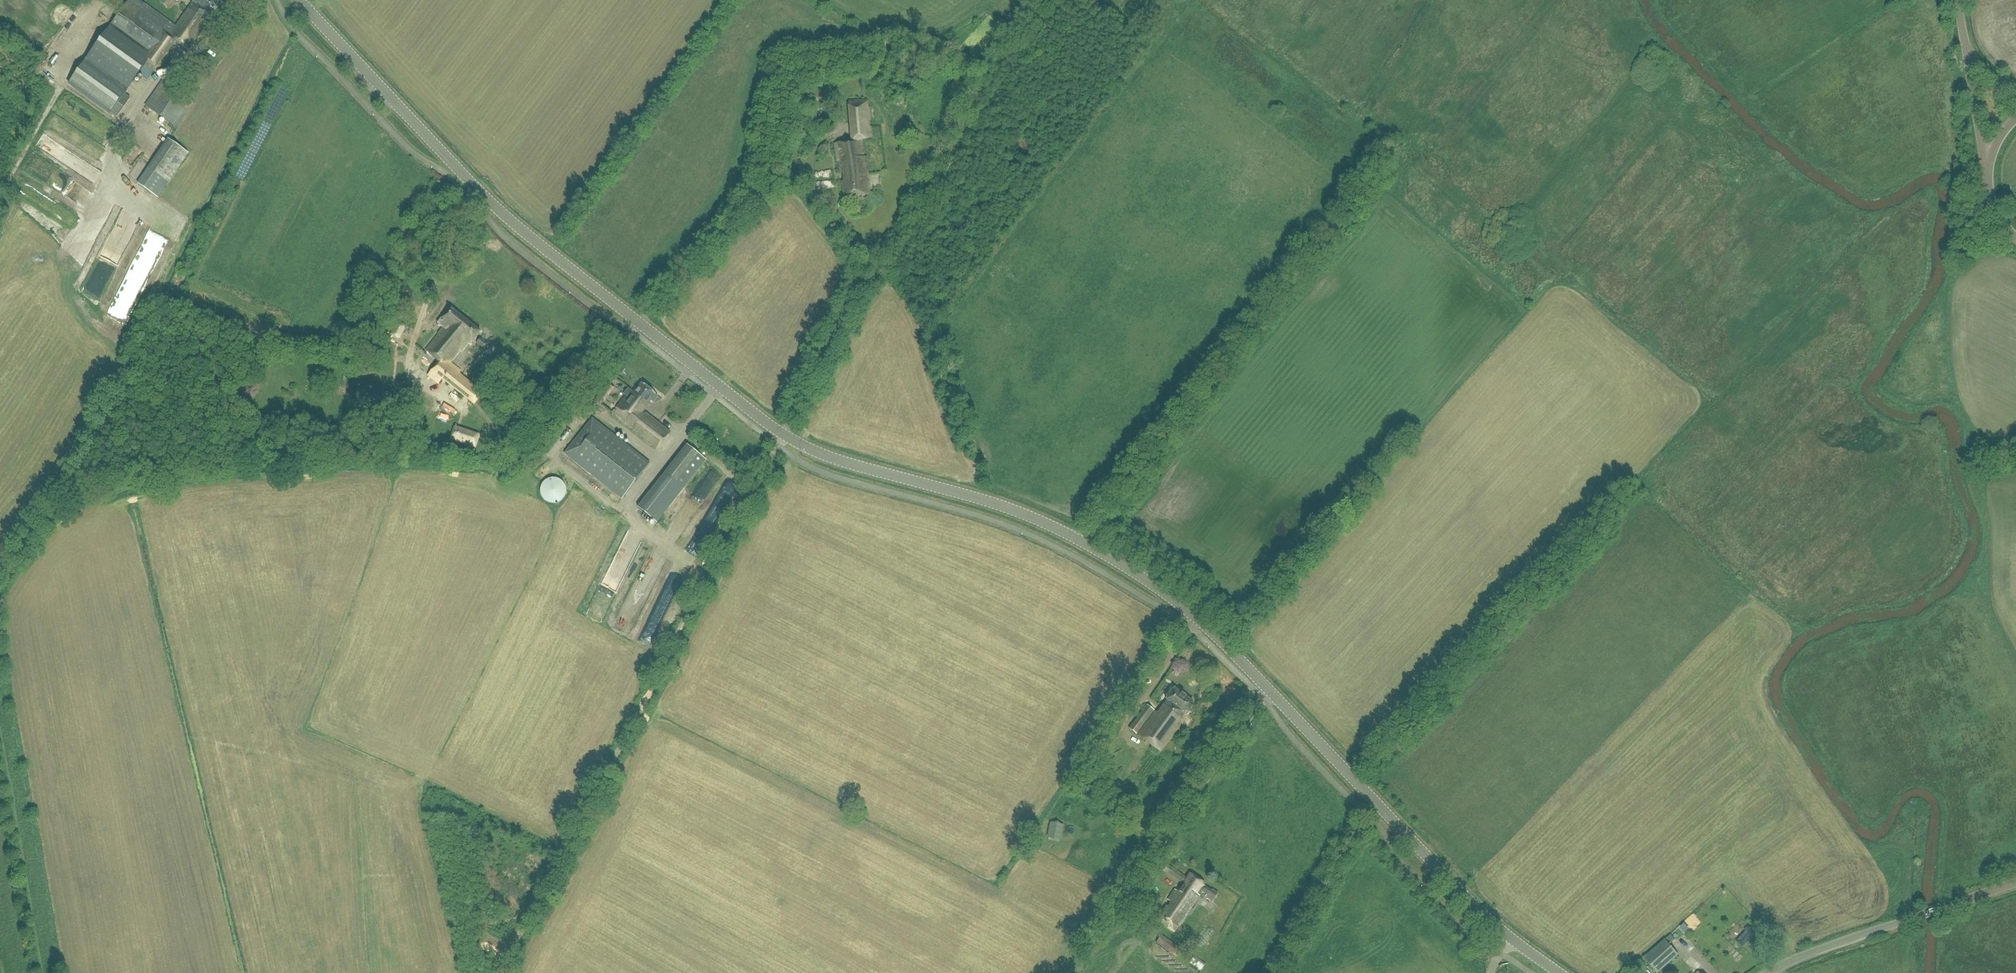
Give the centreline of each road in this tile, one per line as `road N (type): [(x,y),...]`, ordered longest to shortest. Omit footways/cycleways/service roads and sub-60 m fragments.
road 1 (secondary): [(1561,972),(1478,911),(1198,619),(1037,519),(837,463),(795,443),(539,246),(299,0)]
road 2 (track): [(822,143),(810,164),(812,189),(855,251),(860,278),(784,434)]
road 3 (track): [(639,322),(517,467),(397,456)]
road 4 (tertiary): [(1766,972),(2015,883)]
road 5 (tertiary): [(1987,175),(1968,52)]

